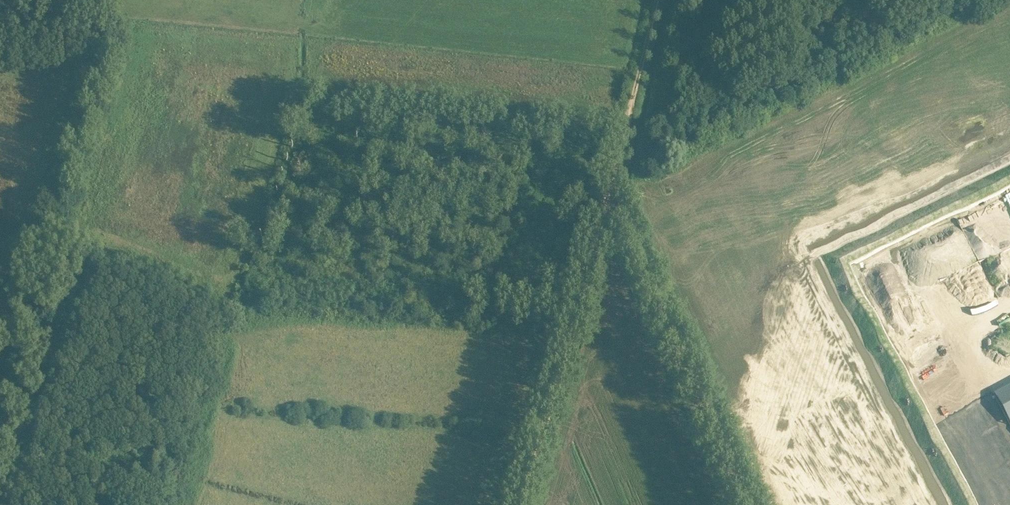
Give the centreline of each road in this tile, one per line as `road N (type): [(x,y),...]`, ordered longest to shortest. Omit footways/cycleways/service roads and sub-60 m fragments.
road 1 (track): [(620,146),(522,504)]
road 2 (track): [(607,196),(746,504)]
road 3 (track): [(0,48),(114,47),(46,258)]
road 4 (track): [(657,0),(620,146)]

